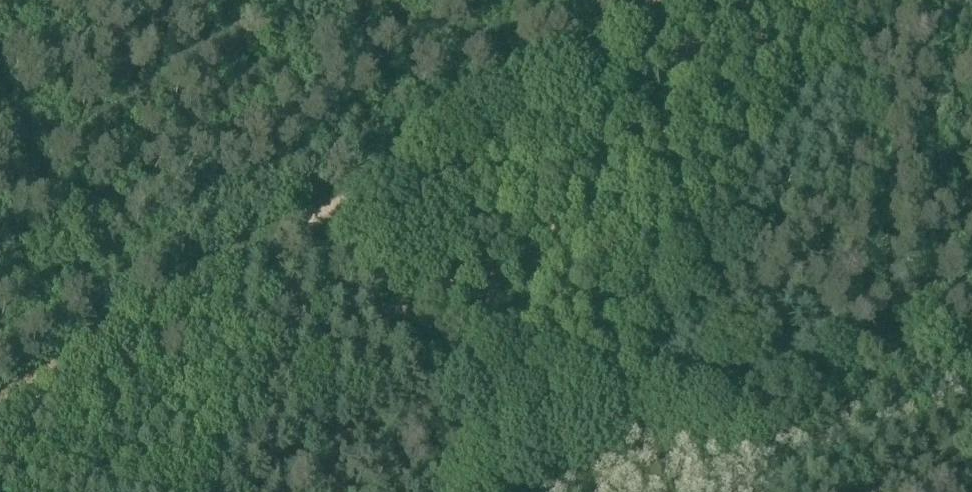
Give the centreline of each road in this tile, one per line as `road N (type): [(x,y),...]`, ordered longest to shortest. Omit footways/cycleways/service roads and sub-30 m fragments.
road 1 (track): [(657,0),(0,404)]
road 2 (track): [(350,183),(444,368),(492,404),(539,426),(620,448),(683,452),(863,409),(971,403)]
road 3 (track): [(914,401),(791,491)]

